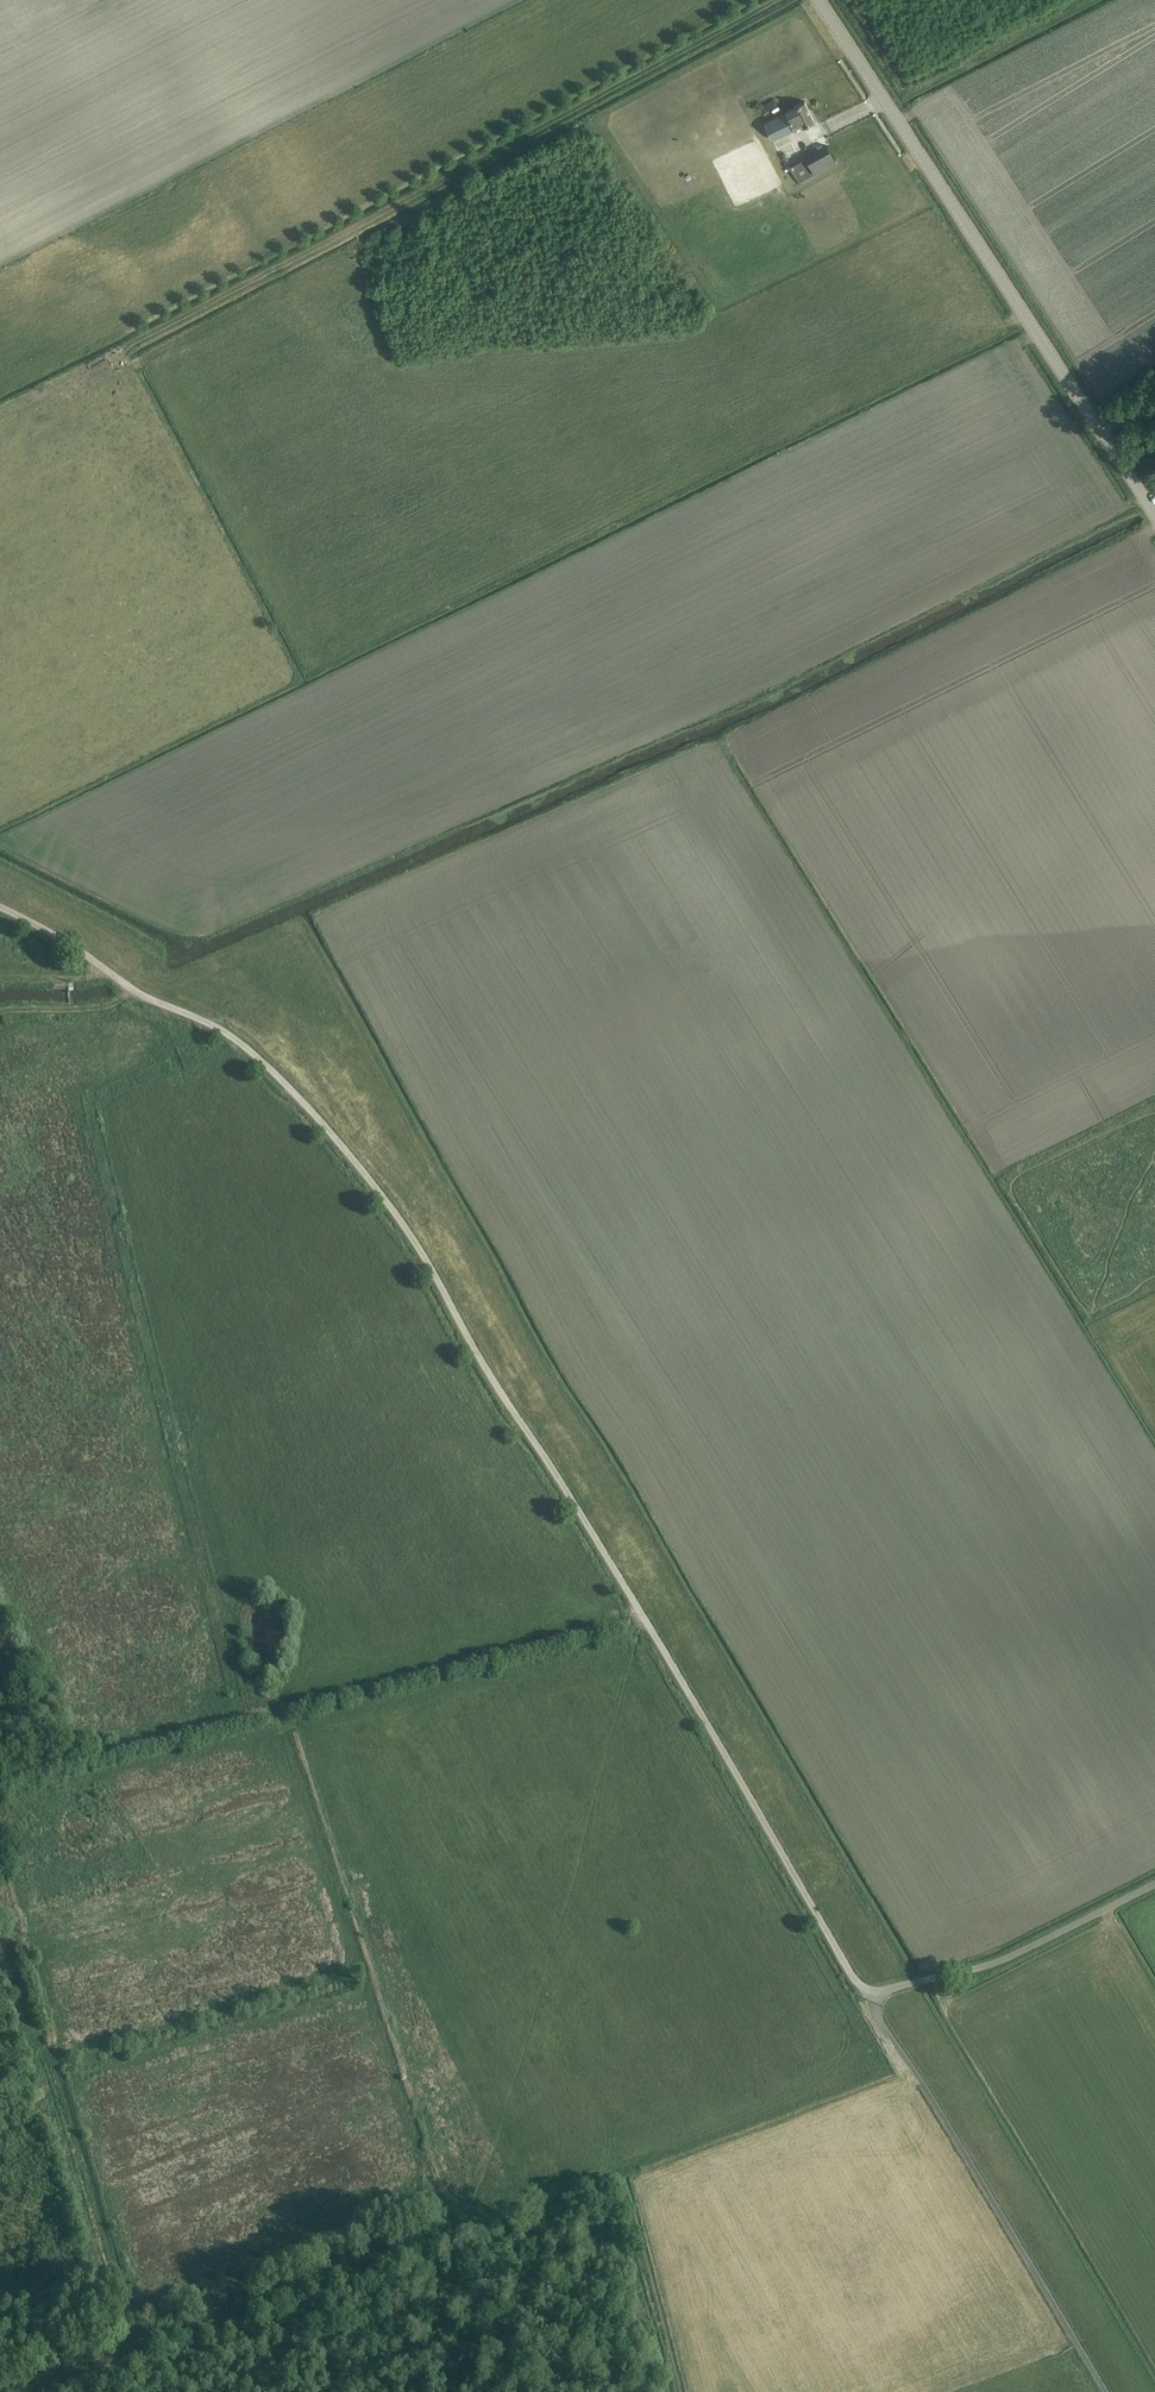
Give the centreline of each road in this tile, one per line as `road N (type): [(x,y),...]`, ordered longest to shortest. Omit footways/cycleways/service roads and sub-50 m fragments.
road 1 (track): [(642,1615),(401,1218),(359,1165),(243,1047),(124,988),(79,949),(0,909)]
road 2 (tertiary): [(1154,514),(815,0)]
road 3 (track): [(1108,2391),(871,1993)]
road 4 (track): [(871,1993),(856,1983),(642,1615)]
road 5 (track): [(871,1993),(994,1967),(1154,1887)]

